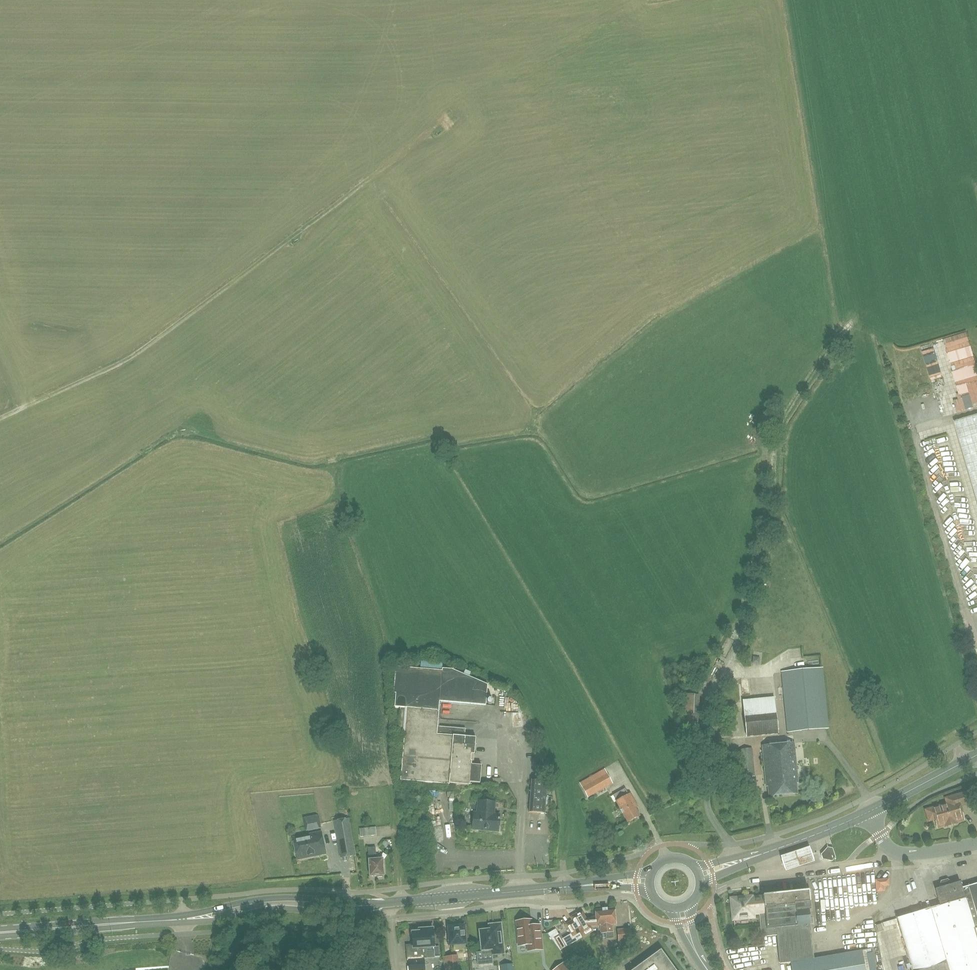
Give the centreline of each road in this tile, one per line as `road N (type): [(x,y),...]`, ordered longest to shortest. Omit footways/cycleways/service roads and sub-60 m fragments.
road 1 (primary): [(0,933),(282,903),(385,904),(649,880)]
road 2 (primary): [(745,859),(871,813)]
road 3 (unclassified): [(774,874),(875,861),(891,851)]
road 4 (primary): [(871,813),(976,756)]

